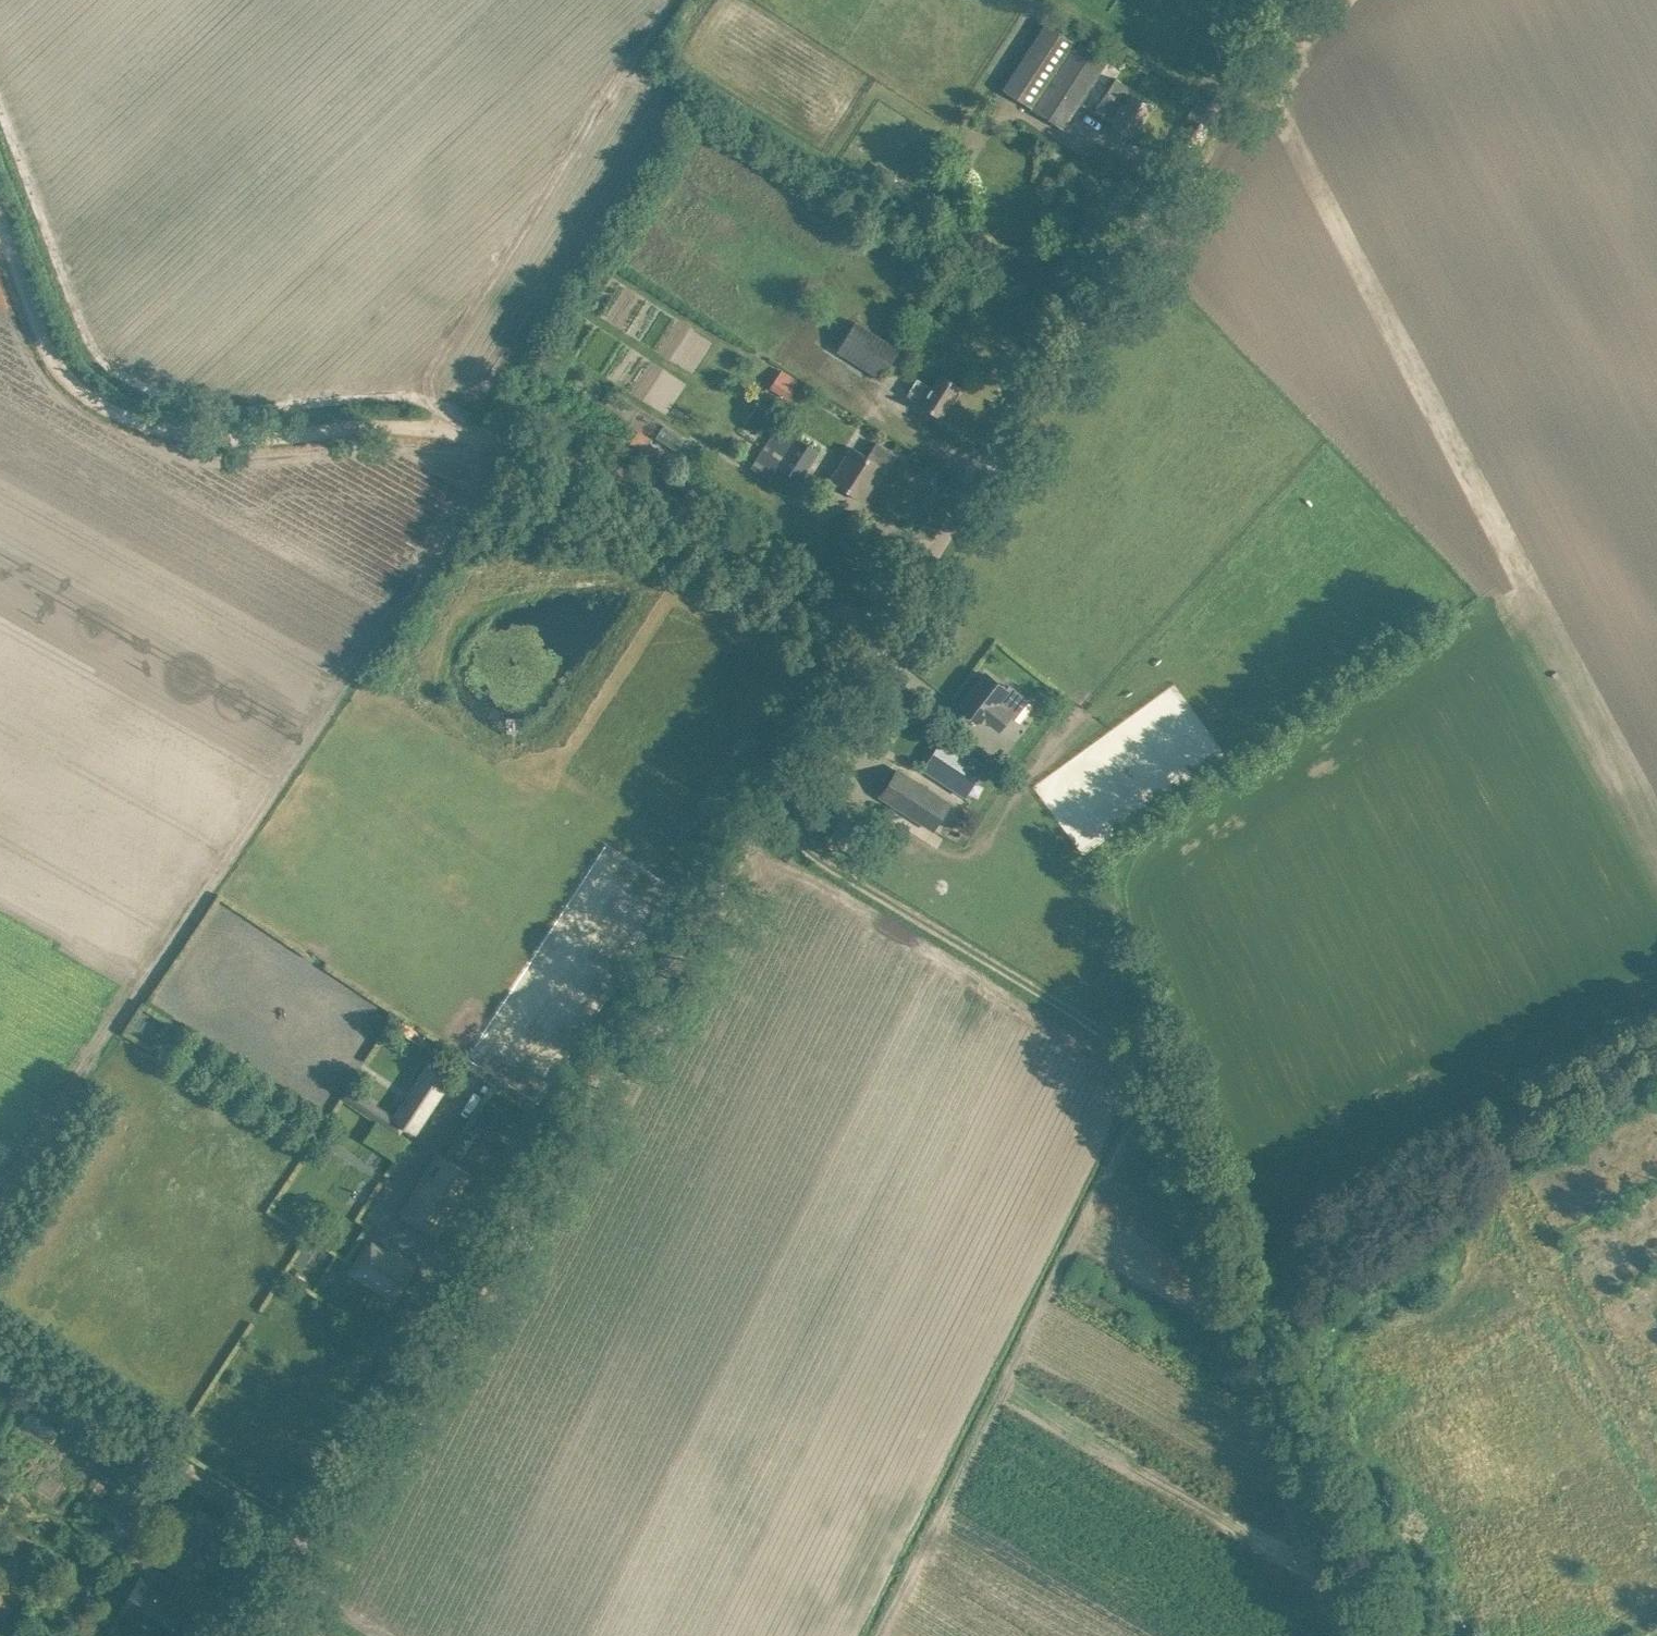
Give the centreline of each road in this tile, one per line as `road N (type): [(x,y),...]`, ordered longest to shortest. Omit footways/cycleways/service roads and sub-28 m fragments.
road 1 (unclassified): [(247,1635),(764,826),(1142,215),(1287,0)]

